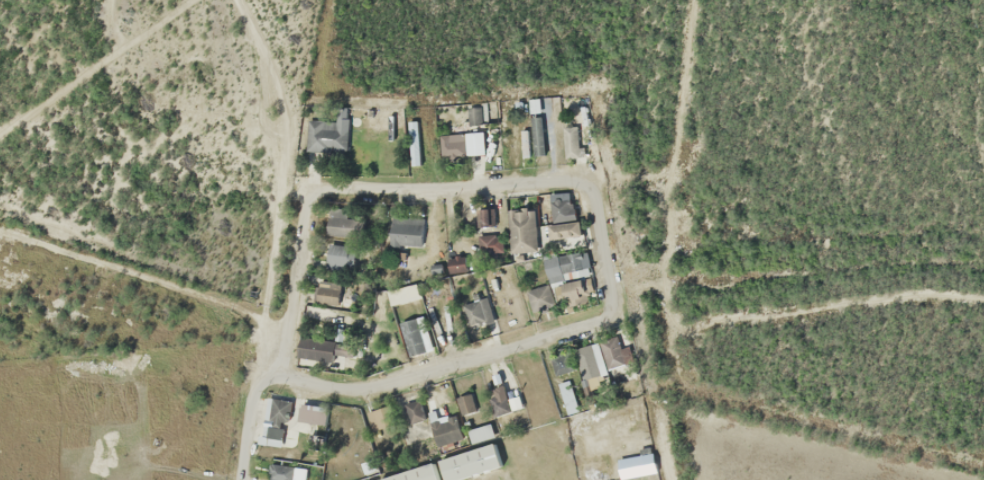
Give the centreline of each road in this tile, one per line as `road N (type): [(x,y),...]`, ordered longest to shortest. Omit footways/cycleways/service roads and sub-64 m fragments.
road 1 (residential): [(307,200),(591,182),(610,314),(368,390),(342,393),(257,372)]
road 2 (residential): [(257,372),(266,316),(0,243)]
road 3 (residential): [(257,372),(293,317),(307,200)]

